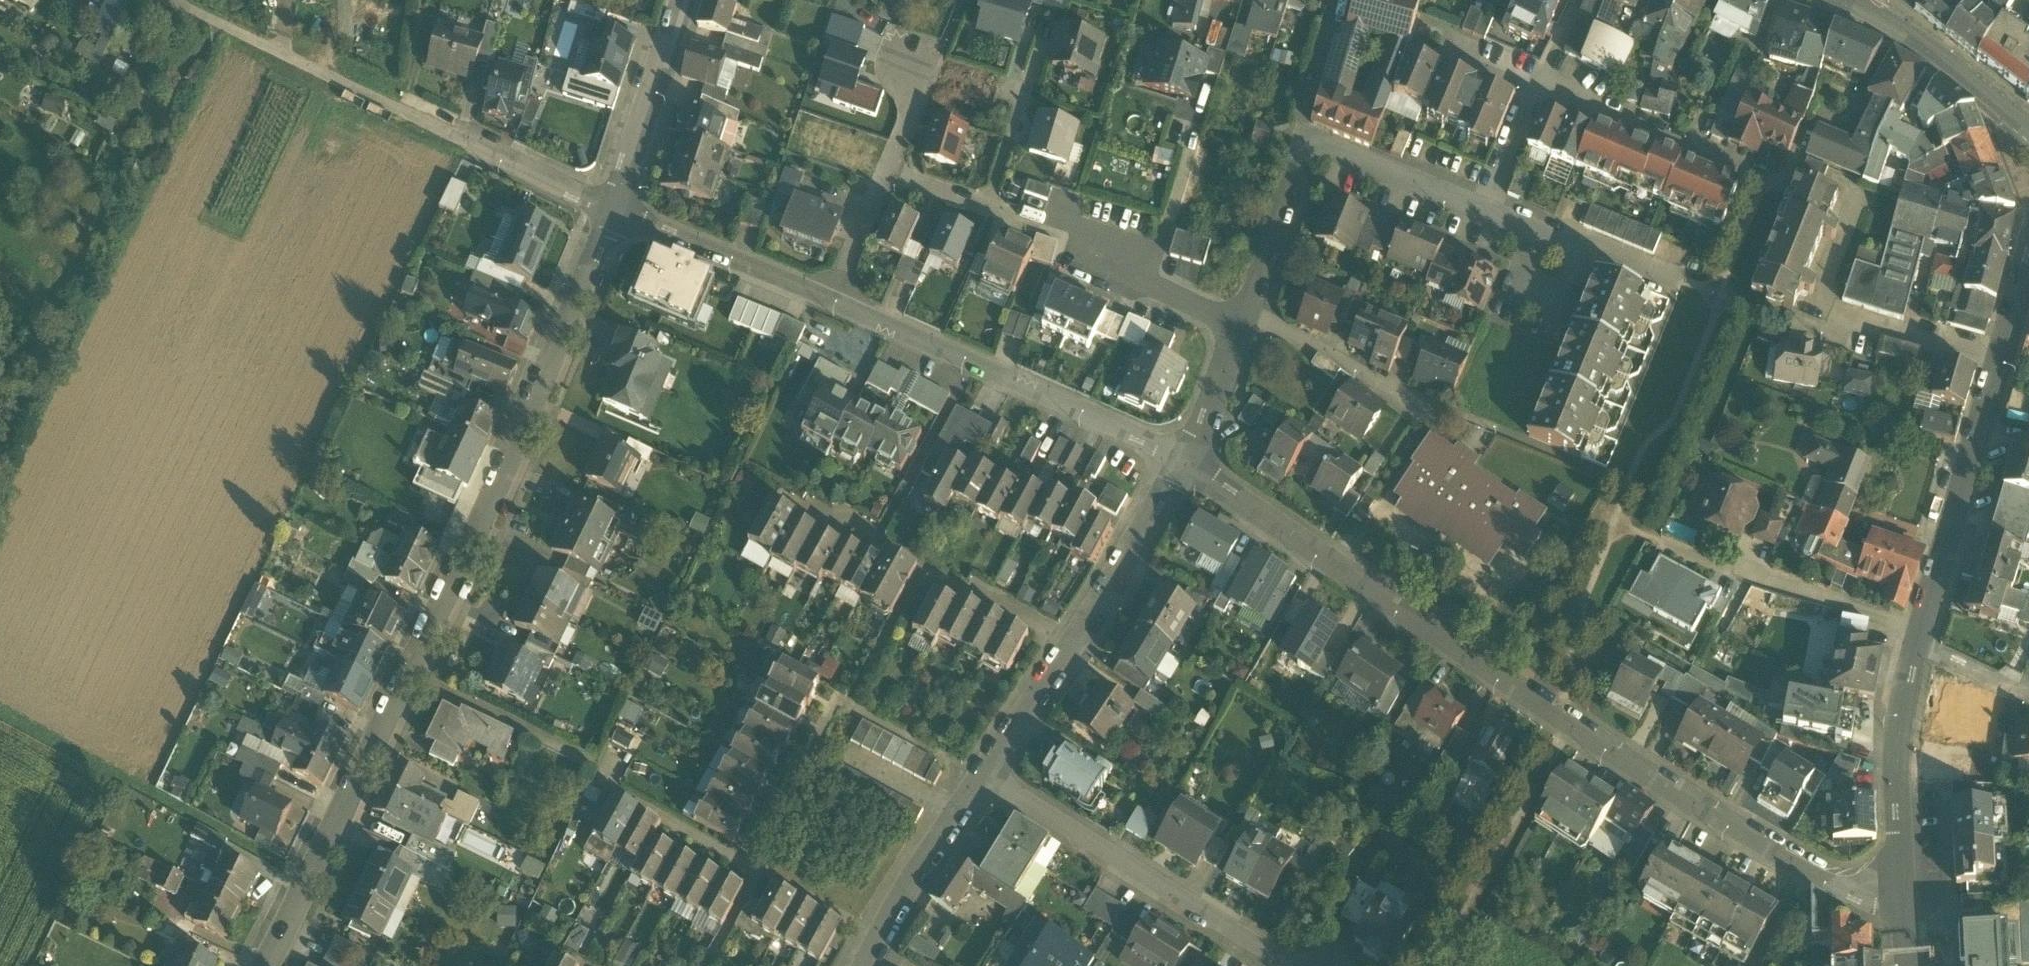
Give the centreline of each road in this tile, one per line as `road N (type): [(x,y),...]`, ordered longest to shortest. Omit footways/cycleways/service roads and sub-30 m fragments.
road 1 (residential): [(1187,473),(1565,730),(1755,850),(1902,925)]
road 2 (residential): [(273,965),(516,467),(611,213)]
road 3 (residential): [(1487,213),(1541,88),(1765,181),(1792,176)]
road 4 (residential): [(828,304),(1152,445),(1187,473)]
road 5 (residential): [(1187,473),(978,782)]
road 6 (residential): [(978,782),(1286,965)]
road 7 (track): [(0,715),(314,885)]
road 8 (residential): [(2002,365),(1915,642)]
road 9 (residential): [(1915,642),(1897,739),(1902,925)]
road 10 (residential): [(828,304),(906,119),(912,64)]
road 11 (residential): [(2002,365),(1764,313)]
road 12 (residential): [(611,213),(828,304)]
road 13 (residential): [(1243,328),(1289,337),(1451,411)]
road 14 (residential): [(611,213),(682,0)]
road 15 (residential): [(411,115),(611,213)]
road 16 (secondary): [(1850,1),(2028,128)]
road 17 (residential): [(978,782),(868,965)]
road 18 (residential): [(1487,213),(1685,282)]
road 19 (residential): [(1303,139),(1487,213)]
road 20 (residential): [(1303,139),(1243,328)]
road 21 (residential): [(1743,578),(1895,627),(1915,642)]
road 22 (residential): [(1243,328),(1095,249)]
road 23 (residential): [(1243,328),(1187,473)]
road 24 (residential): [(2028,696),(1915,642)]

